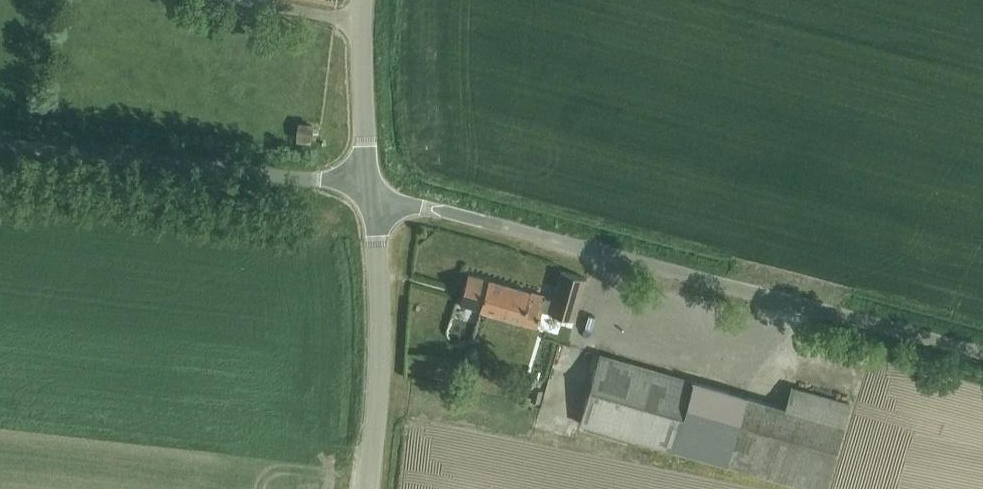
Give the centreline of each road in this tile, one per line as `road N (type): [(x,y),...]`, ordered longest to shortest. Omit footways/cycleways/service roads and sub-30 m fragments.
road 1 (unclassified): [(982,354),(372,193)]
road 2 (unclassified): [(372,193),(318,179),(0,143)]
road 3 (tertiary): [(368,488),(379,329),(372,193)]
road 4 (tertiary): [(372,193),(364,0)]

